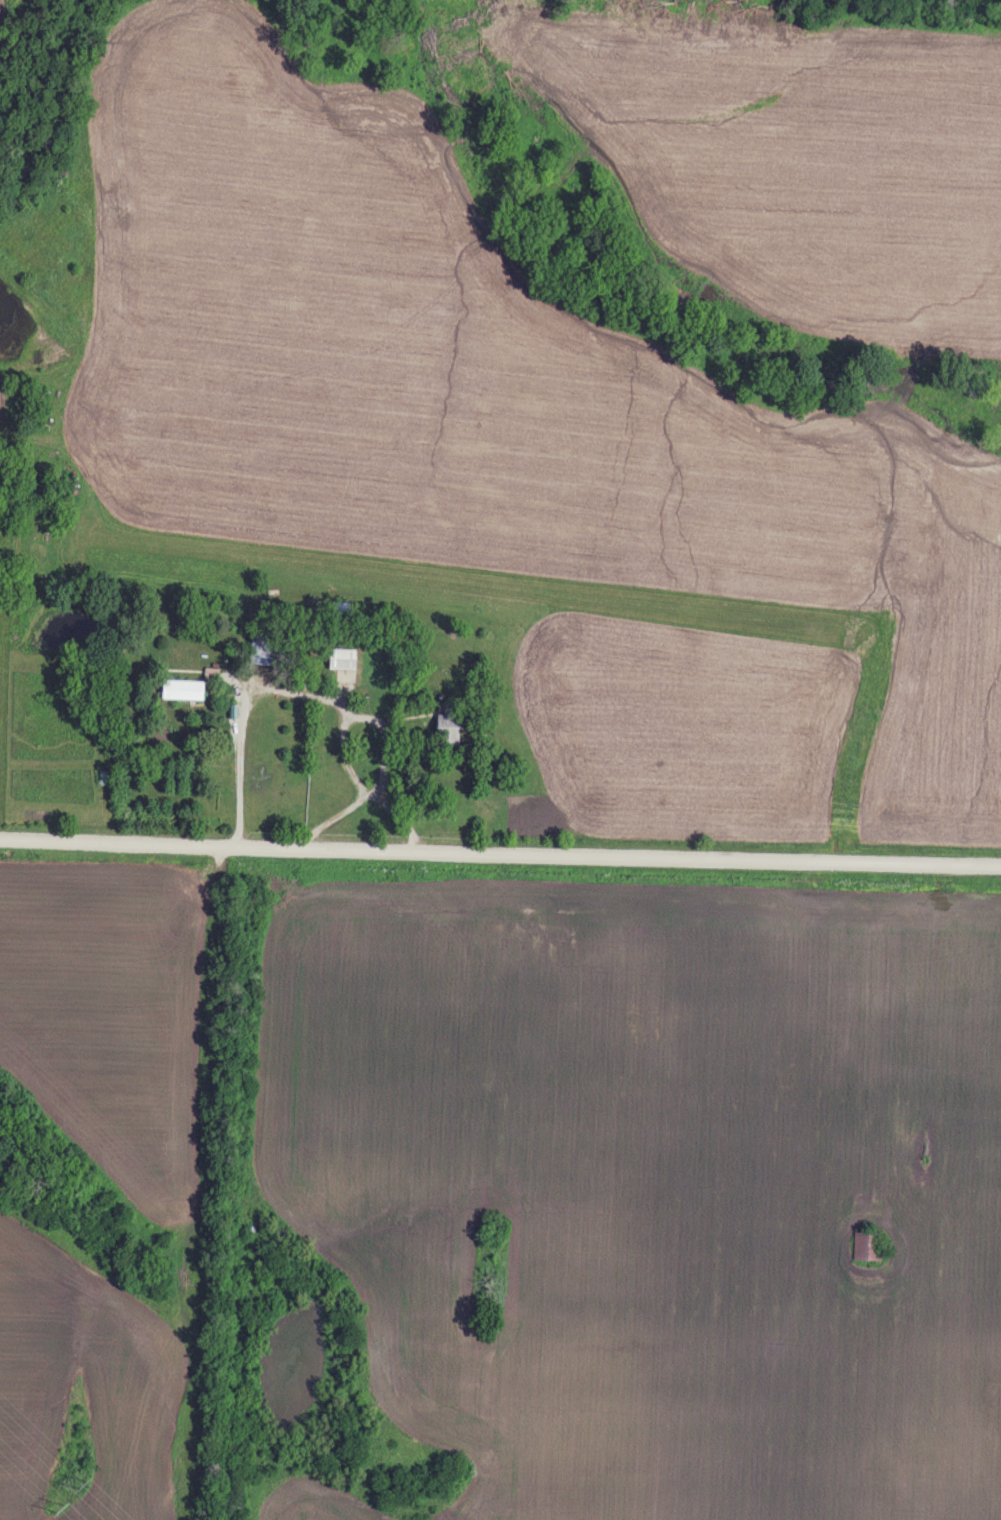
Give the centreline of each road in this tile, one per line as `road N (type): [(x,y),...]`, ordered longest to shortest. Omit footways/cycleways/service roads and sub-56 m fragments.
road 1 (residential): [(1000,868),(0,841)]

